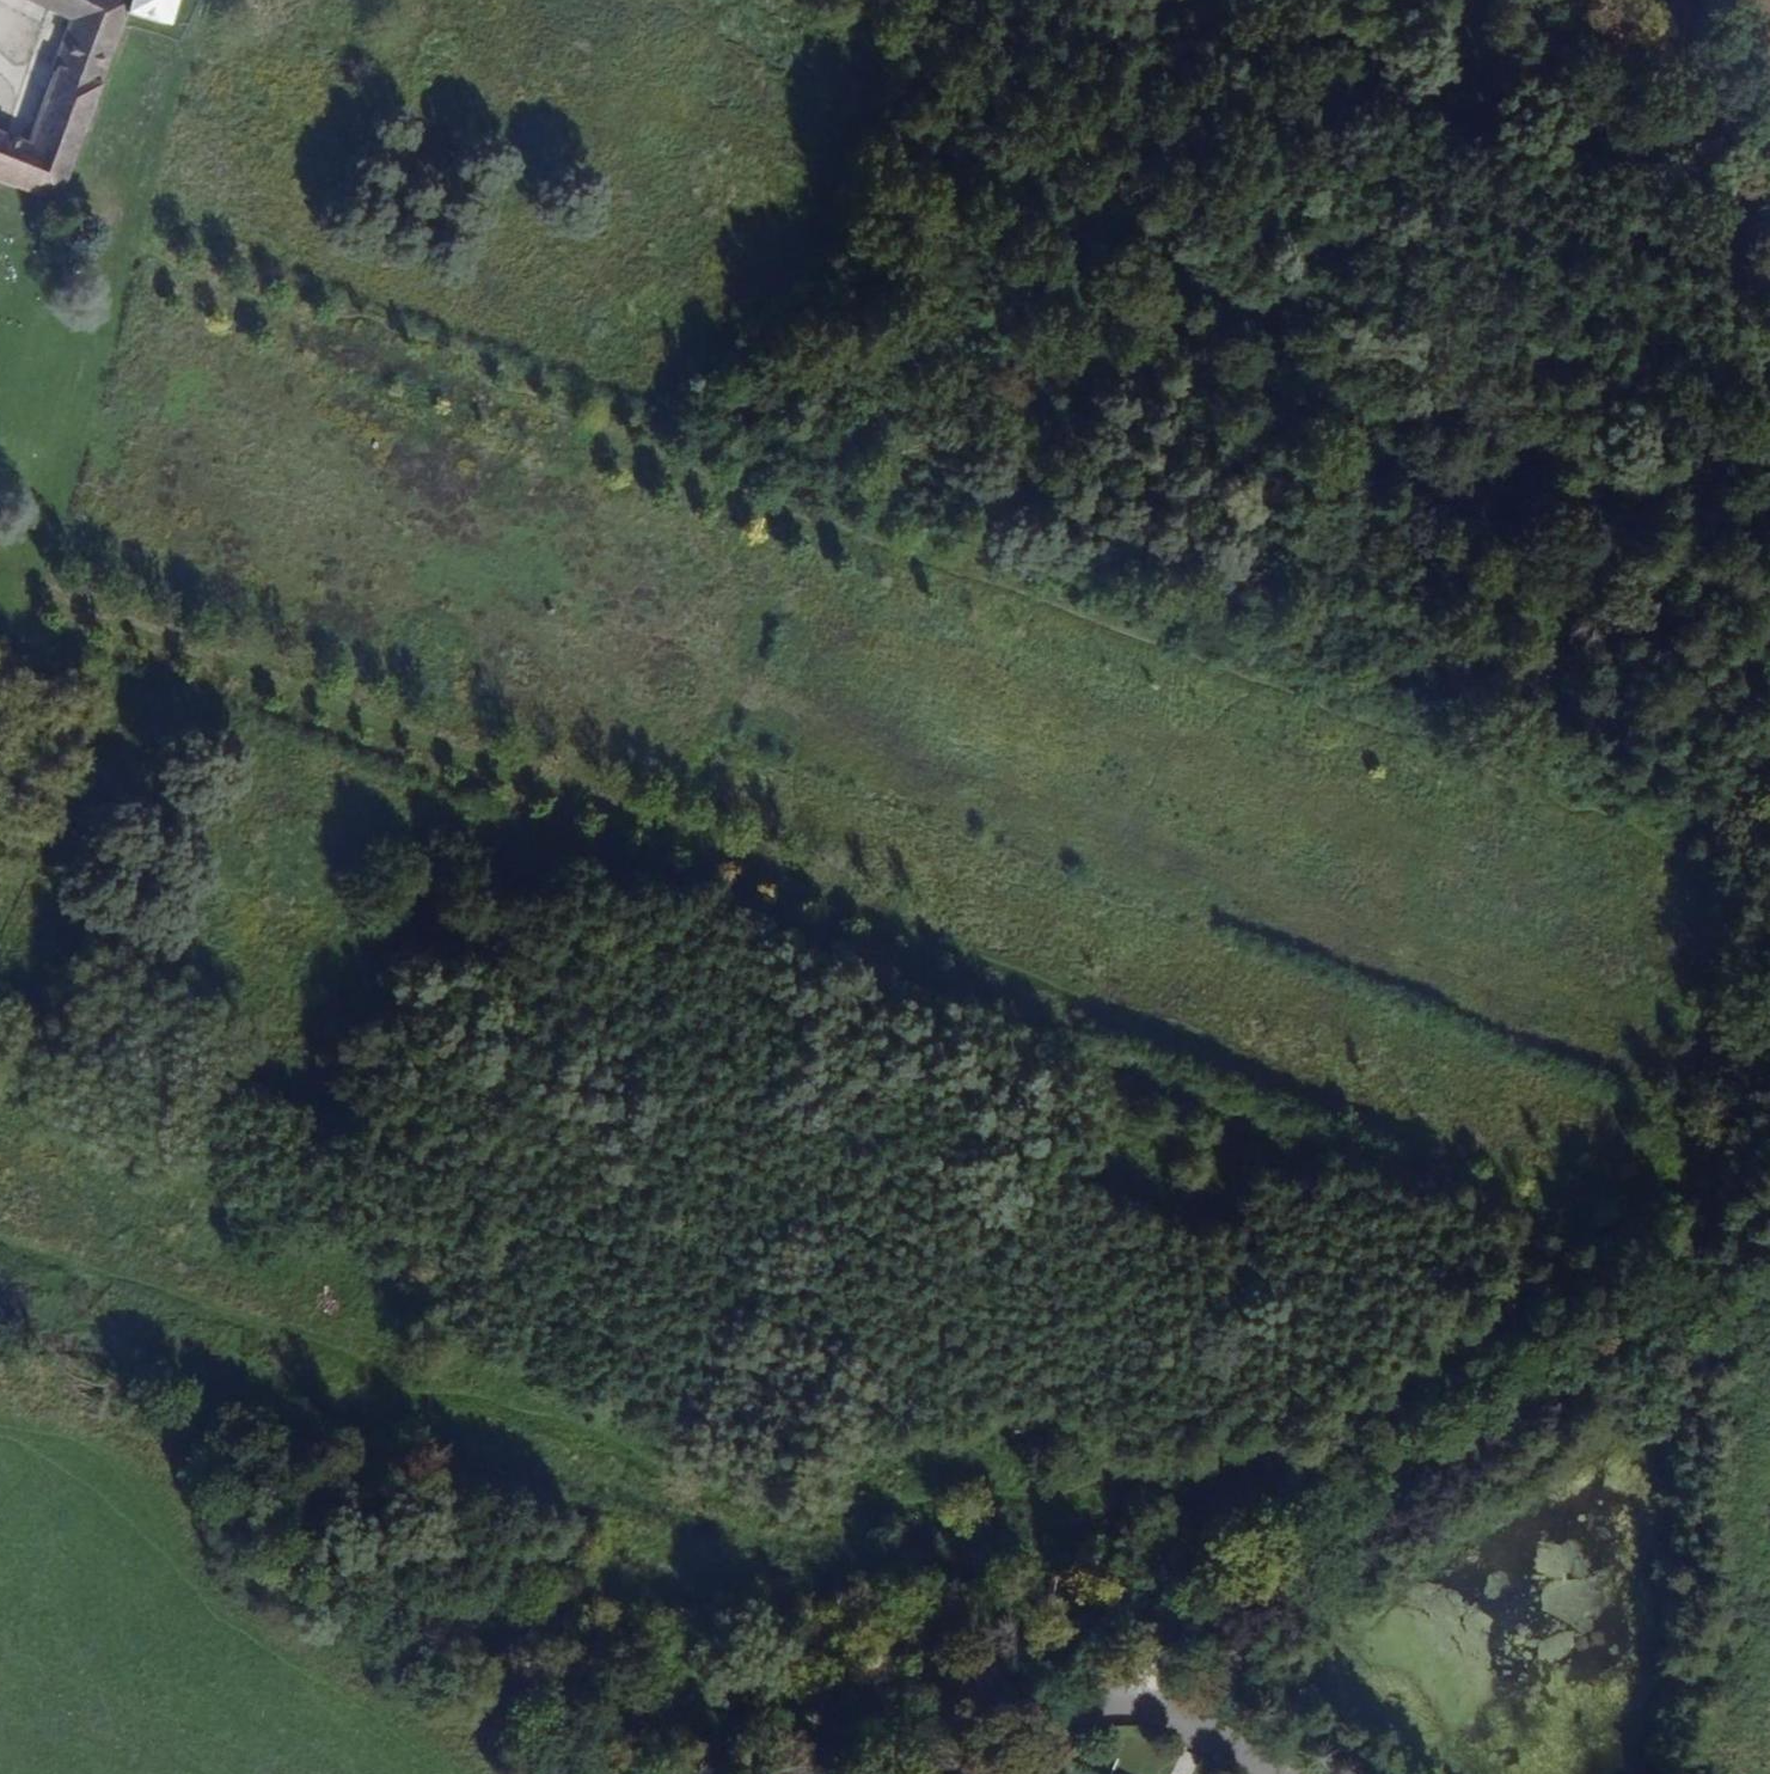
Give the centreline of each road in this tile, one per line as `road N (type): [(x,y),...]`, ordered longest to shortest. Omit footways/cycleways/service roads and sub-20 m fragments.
road 1 (track): [(1039,1486),(779,1490),(0,1243)]
road 2 (residential): [(1267,1773),(1143,1697),(1028,1753),(1020,1773)]

